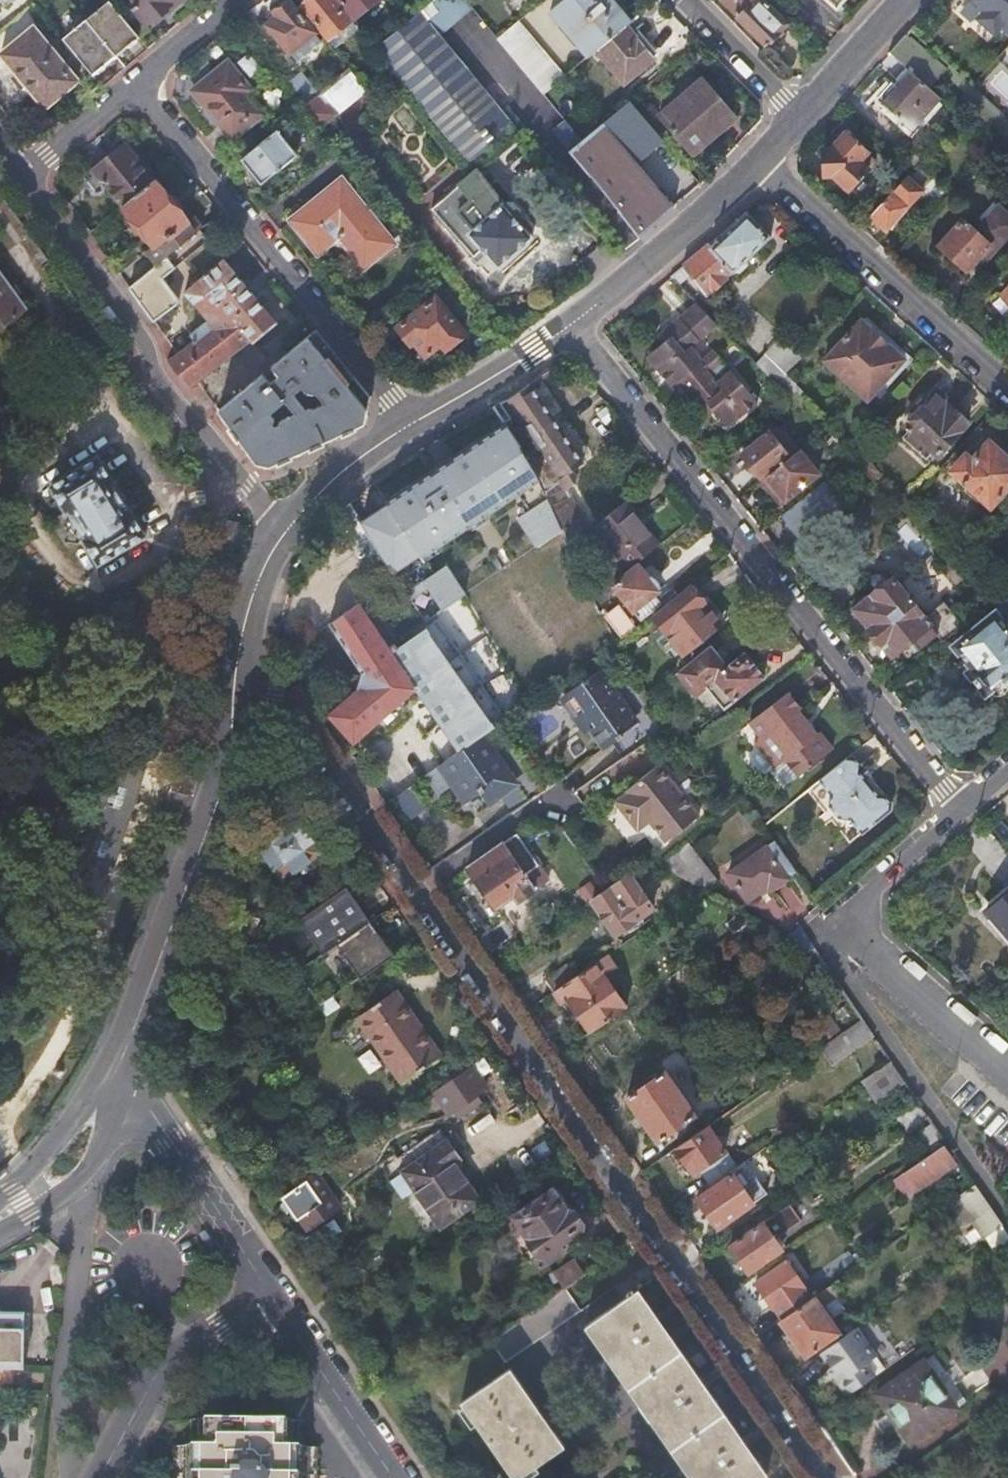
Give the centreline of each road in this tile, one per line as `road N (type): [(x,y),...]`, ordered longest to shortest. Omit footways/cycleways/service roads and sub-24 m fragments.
road 1 (residential): [(409,888),(820,1477)]
road 2 (residential): [(570,324),(964,805)]
road 3 (residential): [(20,180),(137,330),(162,383),(284,534)]
road 4 (residential): [(139,83),(415,423)]
road 5 (residential): [(125,1059),(218,802),(242,643)]
road 6 (residential): [(1007,1069),(836,915),(964,805)]
road 7 (residential): [(1007,385),(760,163)]
road 8 (residential): [(242,643),(409,888)]
road 9 (residential): [(125,1059),(275,1293)]
road 10 (residential): [(275,1293),(159,1378),(99,1477)]
road 11 (unclassified): [(570,324),(760,163)]
road 12 (residential): [(0,1237),(58,1199),(101,1154),(125,1059)]
road 13 (residential): [(275,1293),(400,1477)]
road 14 (residential): [(125,1059),(0,1200)]
road 15 (unclassified): [(415,423),(570,324)]
road 16 (unclassified): [(806,116),(675,0)]
road 17 (unclassified): [(284,534),(323,490),(415,423)]
road 18 (residential): [(409,888),(551,793)]
road 19 (residential): [(139,83),(20,180)]
road 20 (unclassified): [(806,116),(906,0)]
road 21 (residential): [(236,0),(139,83)]

